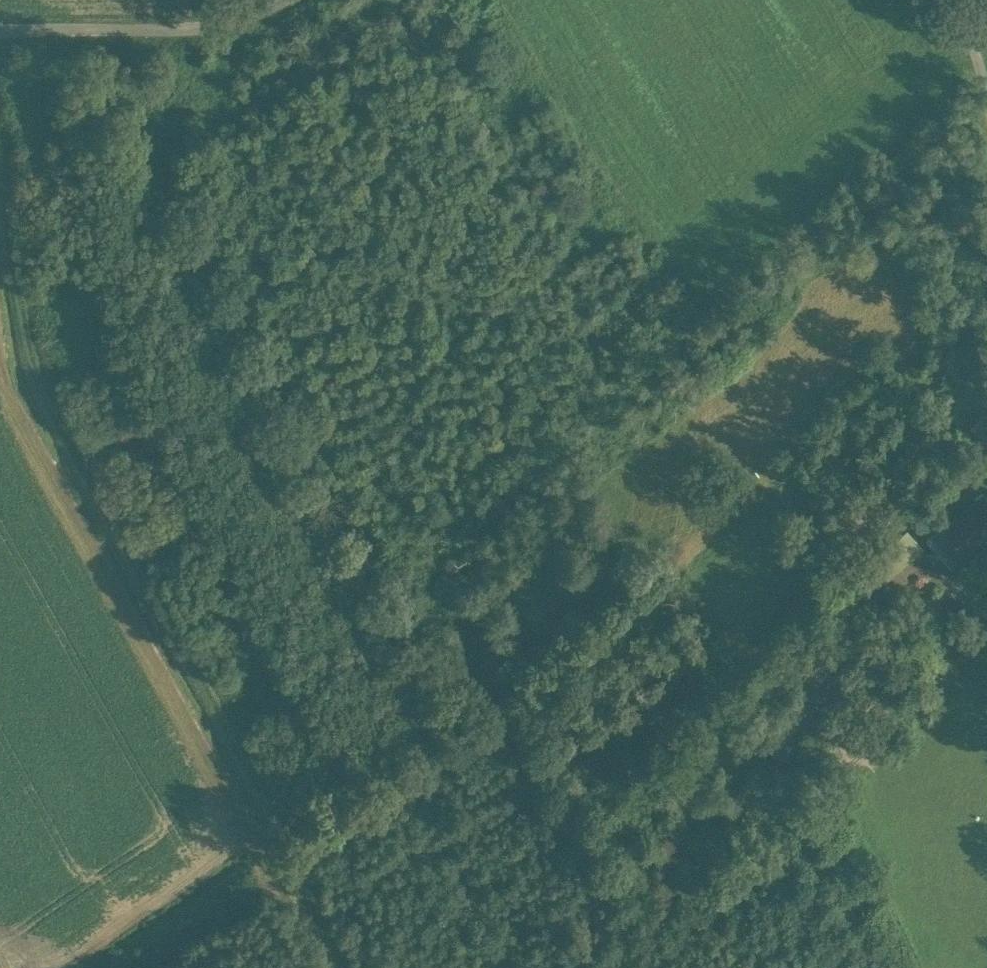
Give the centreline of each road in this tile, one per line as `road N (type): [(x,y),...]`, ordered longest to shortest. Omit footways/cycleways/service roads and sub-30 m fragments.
road 1 (track): [(269,0),(231,24),(0,28)]

